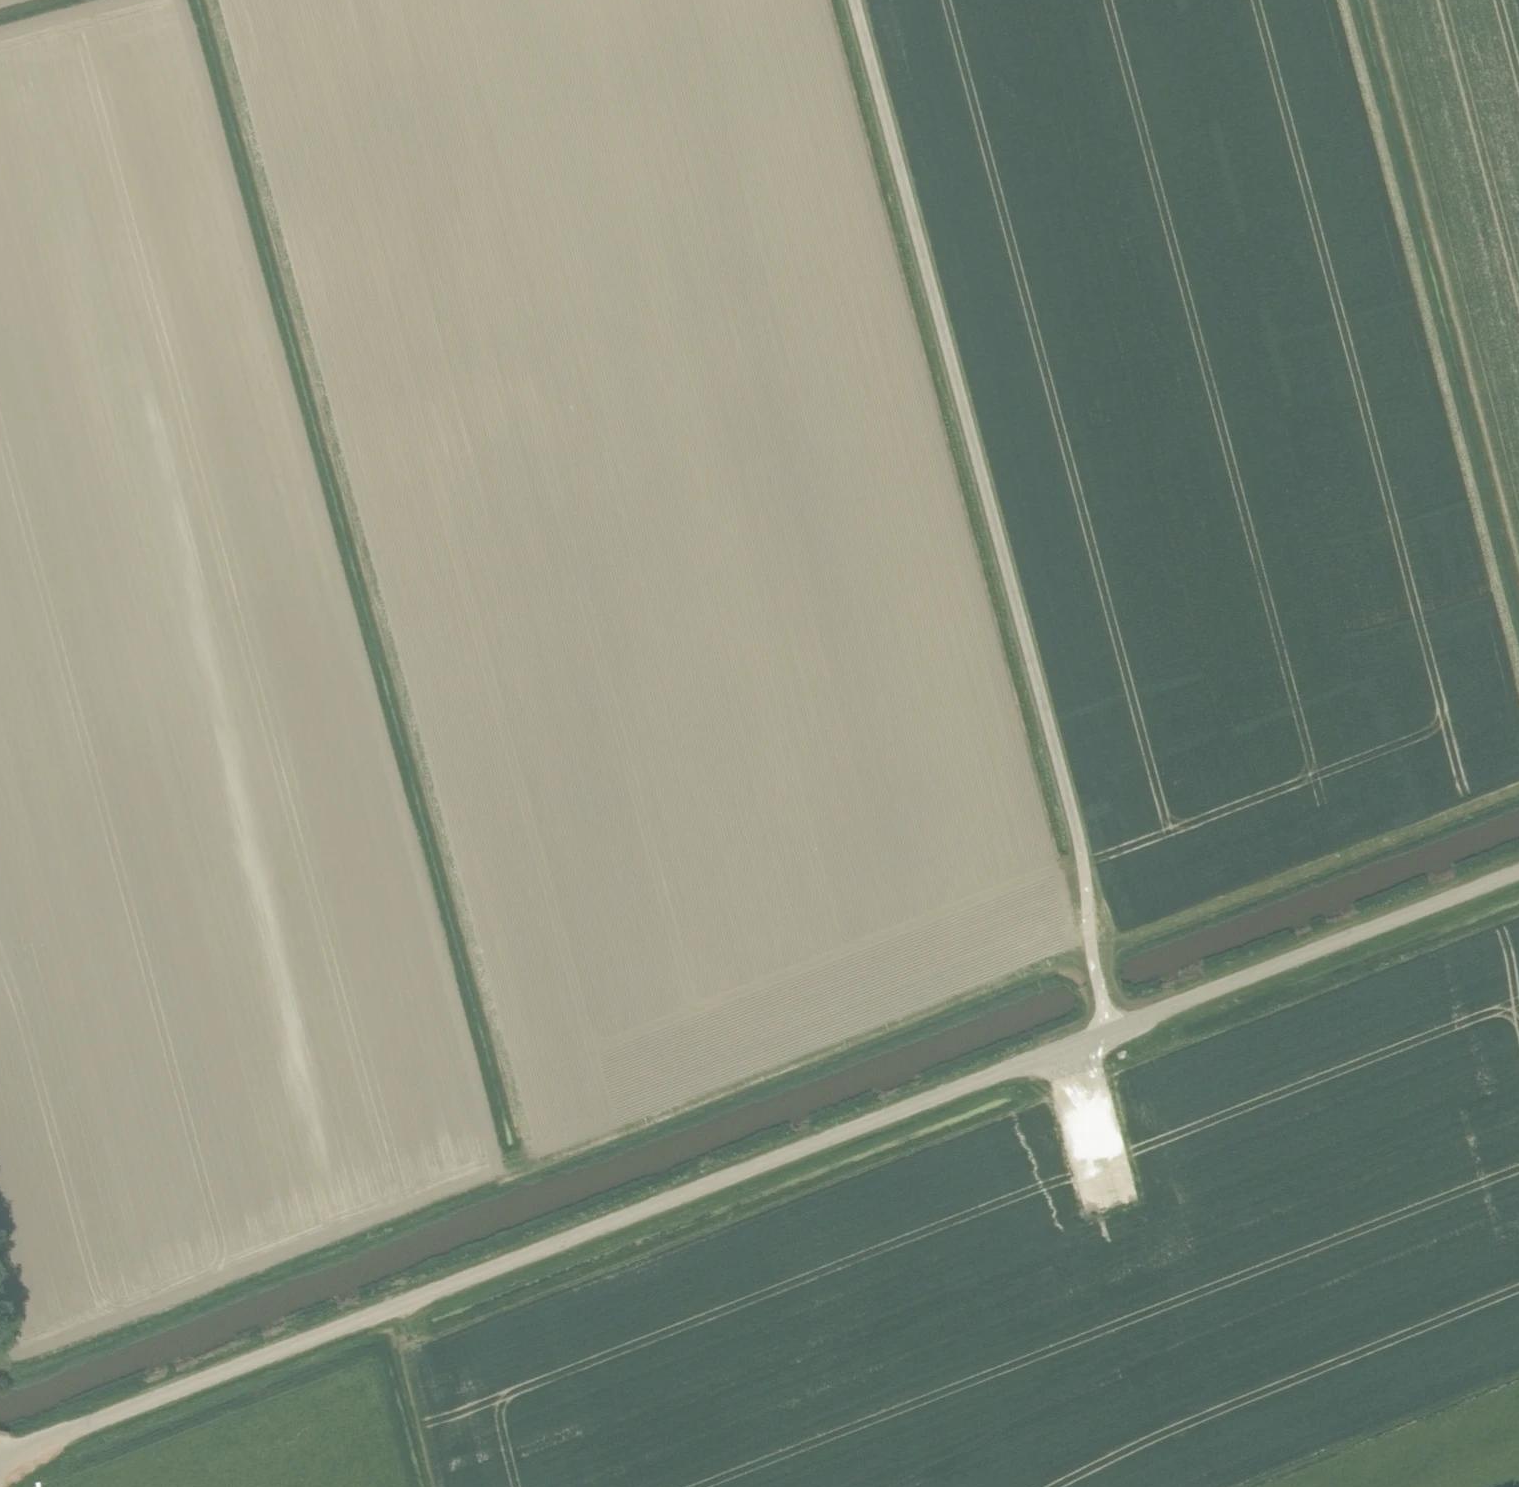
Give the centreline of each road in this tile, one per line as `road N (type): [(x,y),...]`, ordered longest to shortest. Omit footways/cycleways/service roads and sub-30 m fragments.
road 1 (unclassified): [(0,1459),(1241,977)]
road 2 (unclassified): [(1241,977),(1106,1020),(1079,842),(855,0)]
road 3 (unclassified): [(1241,977),(1518,871)]

